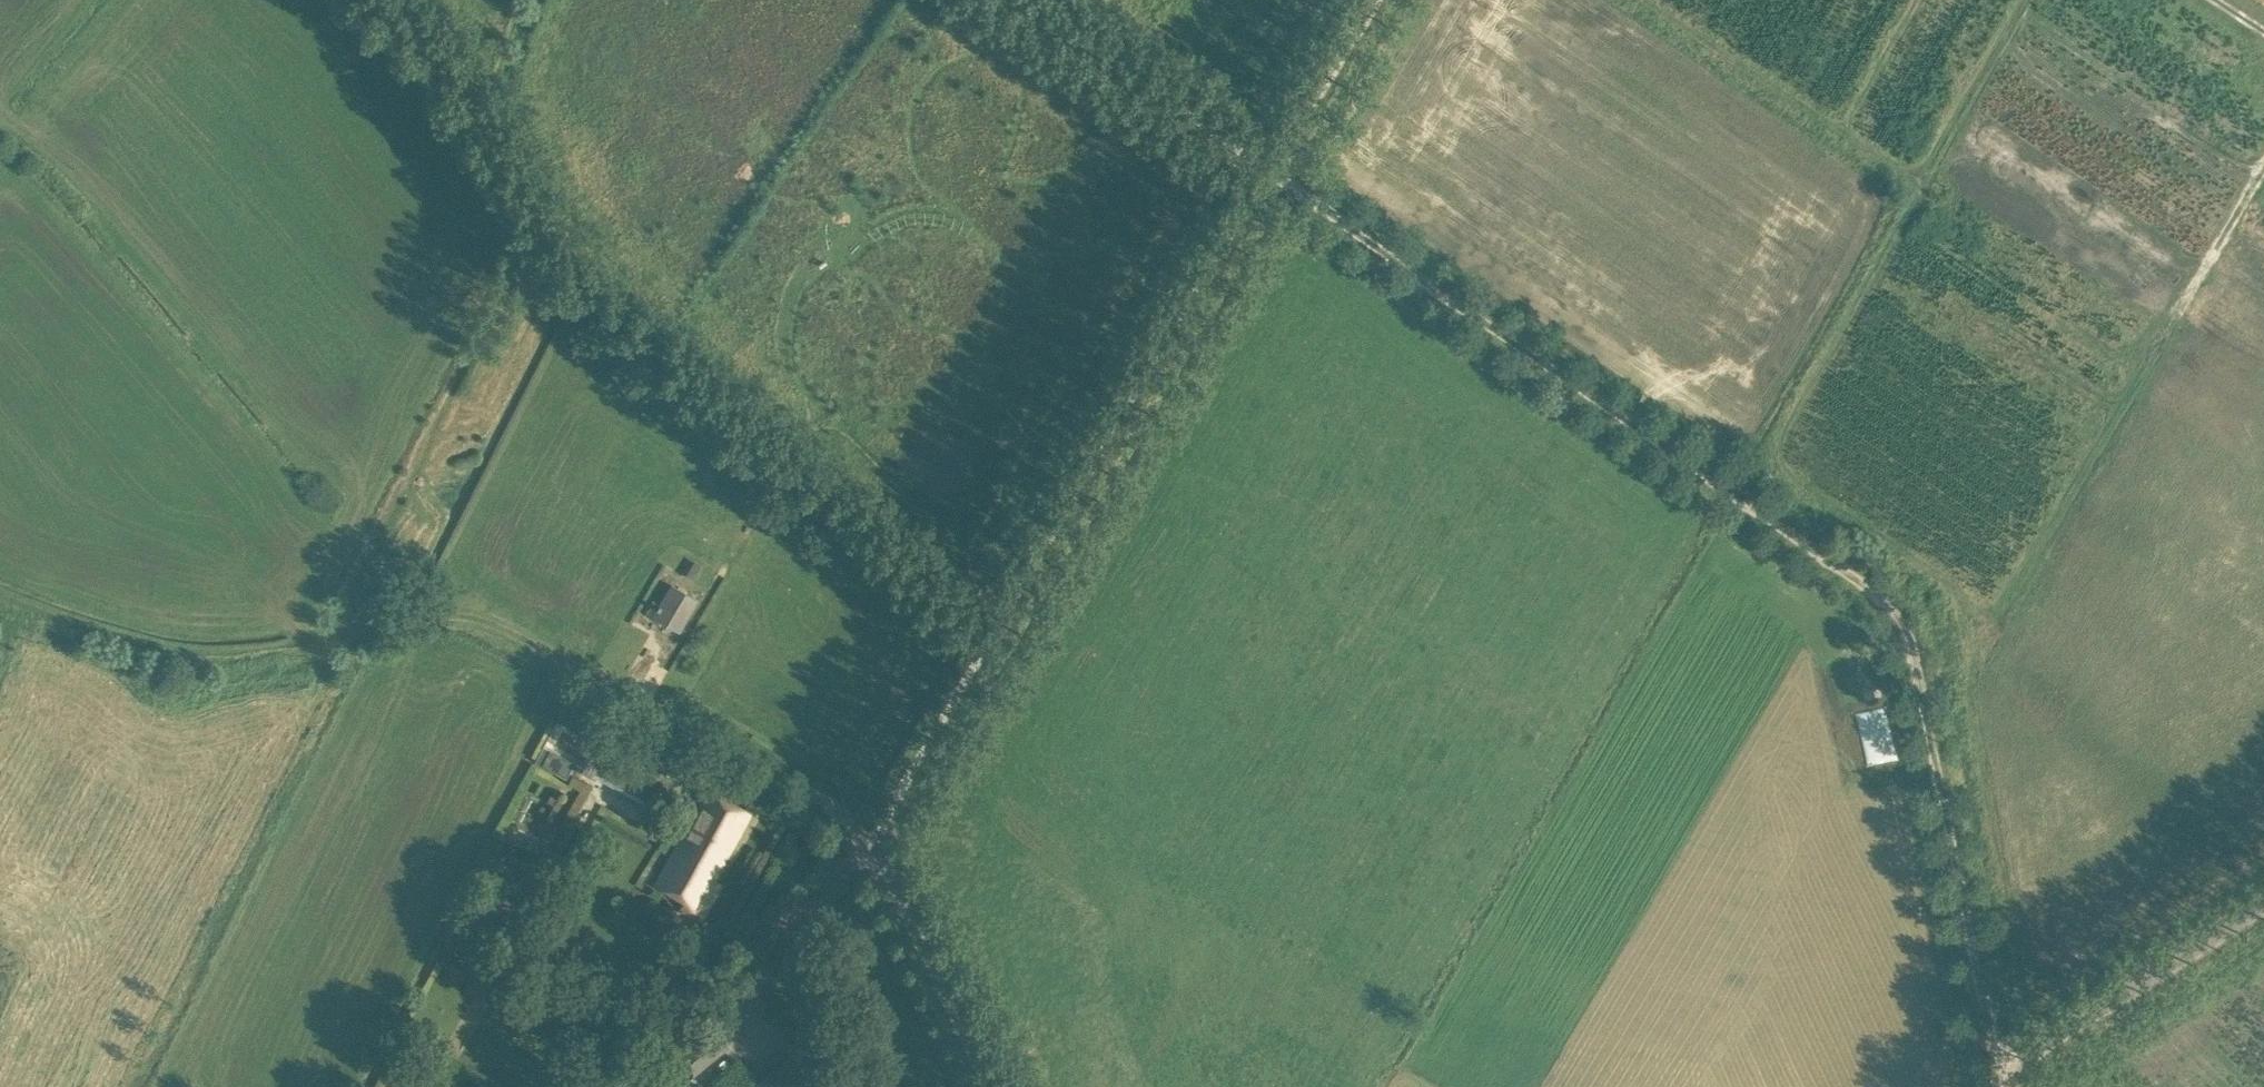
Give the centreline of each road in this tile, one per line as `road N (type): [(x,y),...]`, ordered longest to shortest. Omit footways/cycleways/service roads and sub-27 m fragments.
road 1 (track): [(1257,165),(1822,553),(1901,632),(1921,695),(1994,1061),(2014,1086)]
road 2 (unclassified): [(1006,1086),(906,877),(877,844),(508,631),(459,610),(419,620)]
road 3 (unclassified): [(2021,1086),(2041,1046),(2263,903)]
road 4 (track): [(1373,0),(1281,148),(1257,165)]

